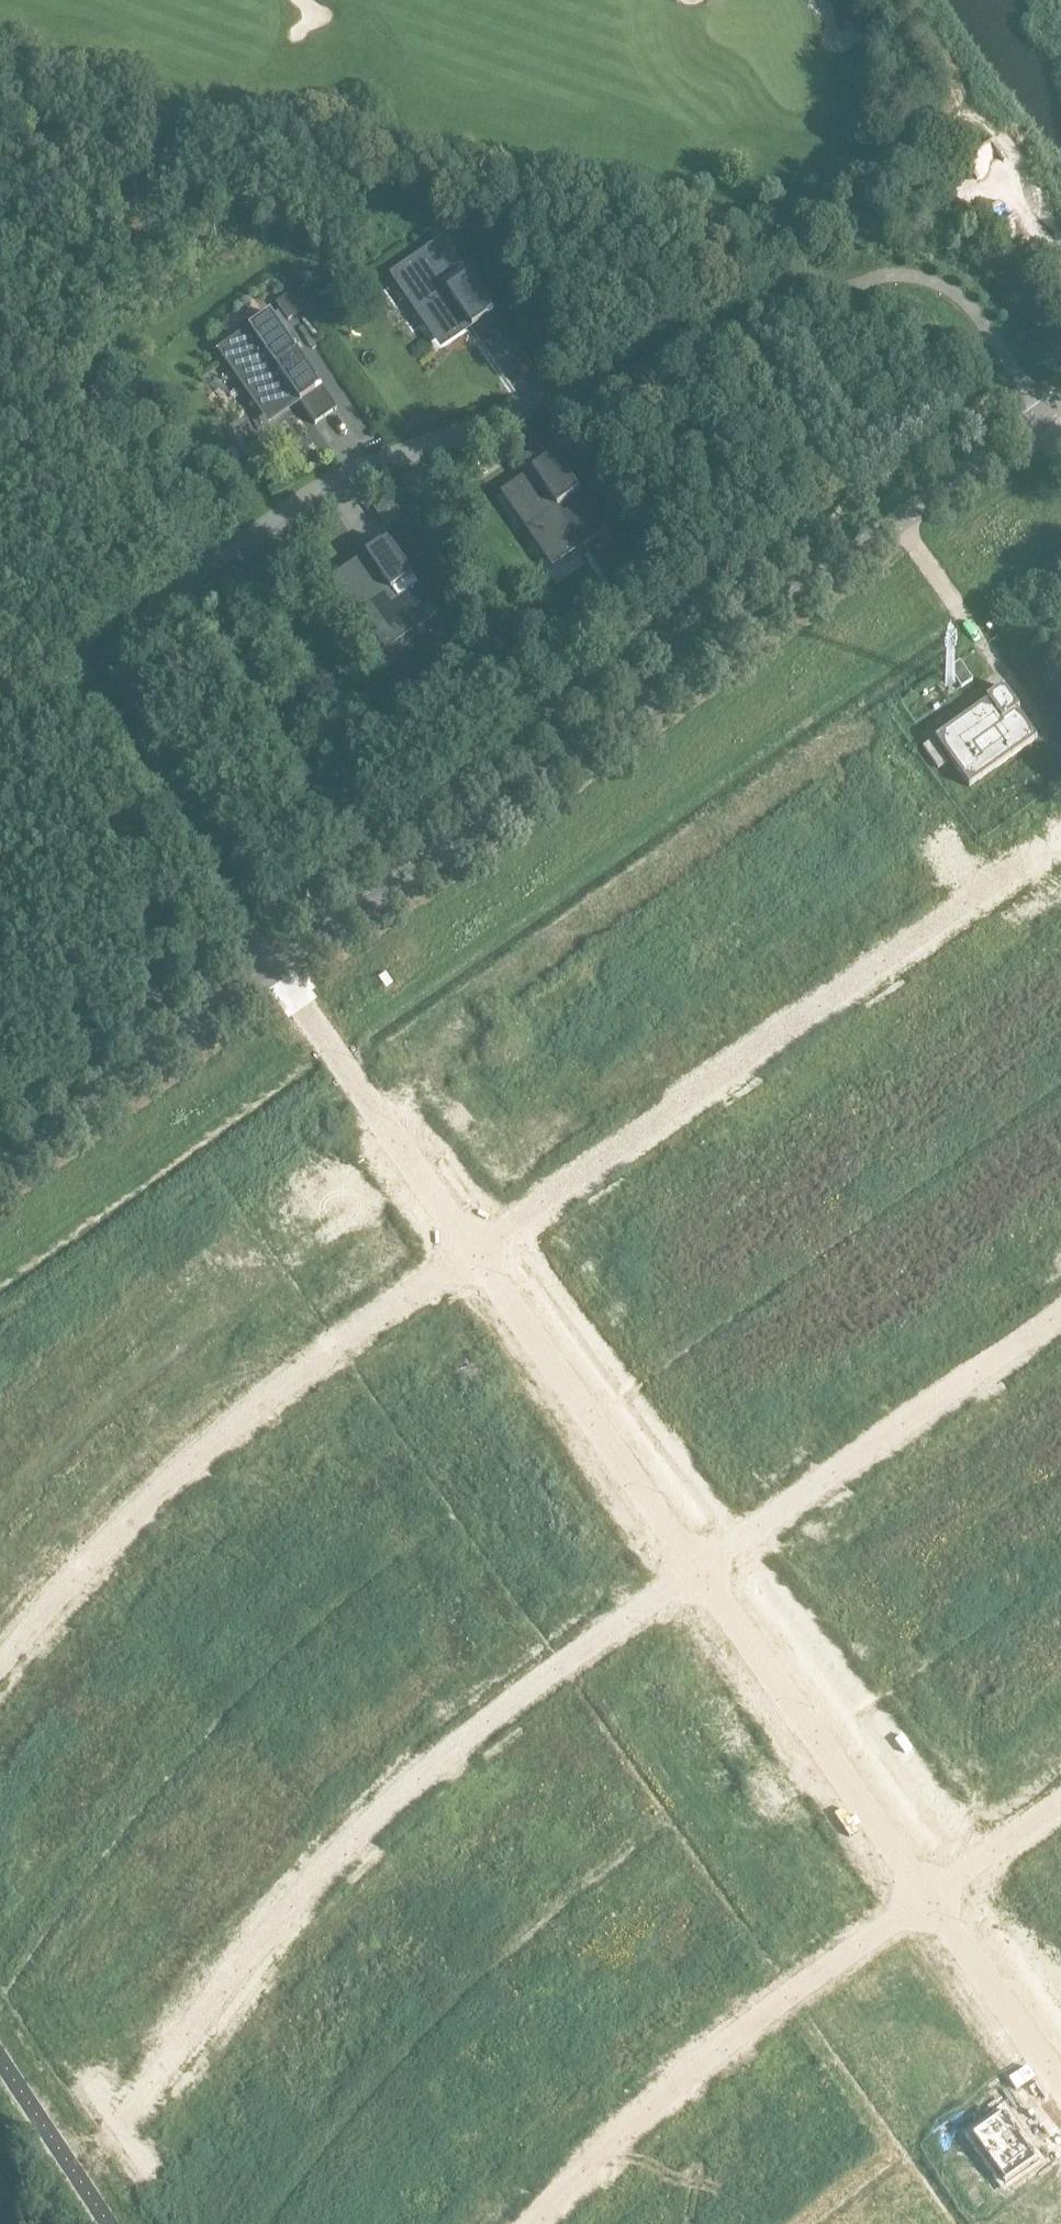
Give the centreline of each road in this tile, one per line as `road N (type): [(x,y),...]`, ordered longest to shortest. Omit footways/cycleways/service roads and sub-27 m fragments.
road 1 (residential): [(276,968),(95,702),(88,677),(111,643),(279,521),(346,475),(887,279),(950,293),(980,317),(1049,412)]
road 2 (tertiary): [(276,968),(1049,412)]
road 3 (residential): [(136,2100),(192,2018),(366,1818),(697,1568)]
road 4 (residential): [(1060,844),(482,1249)]
road 5 (residential): [(0,1661),(167,1485),(482,1249)]
road 6 (residential): [(535,2223),(710,2063),(927,1895)]
road 7 (residential): [(1060,1307),(697,1568)]
road 8 (residential): [(697,1568),(927,1895)]
road 9 (residential): [(482,1249),(697,1568)]
road 10 (residential): [(276,968),(482,1249)]
road 11 (tertiary): [(0,1169),(276,968)]
road 12 (residential): [(927,1895),(1060,2084)]
road 13 (residential): [(1060,1802),(927,1895)]

